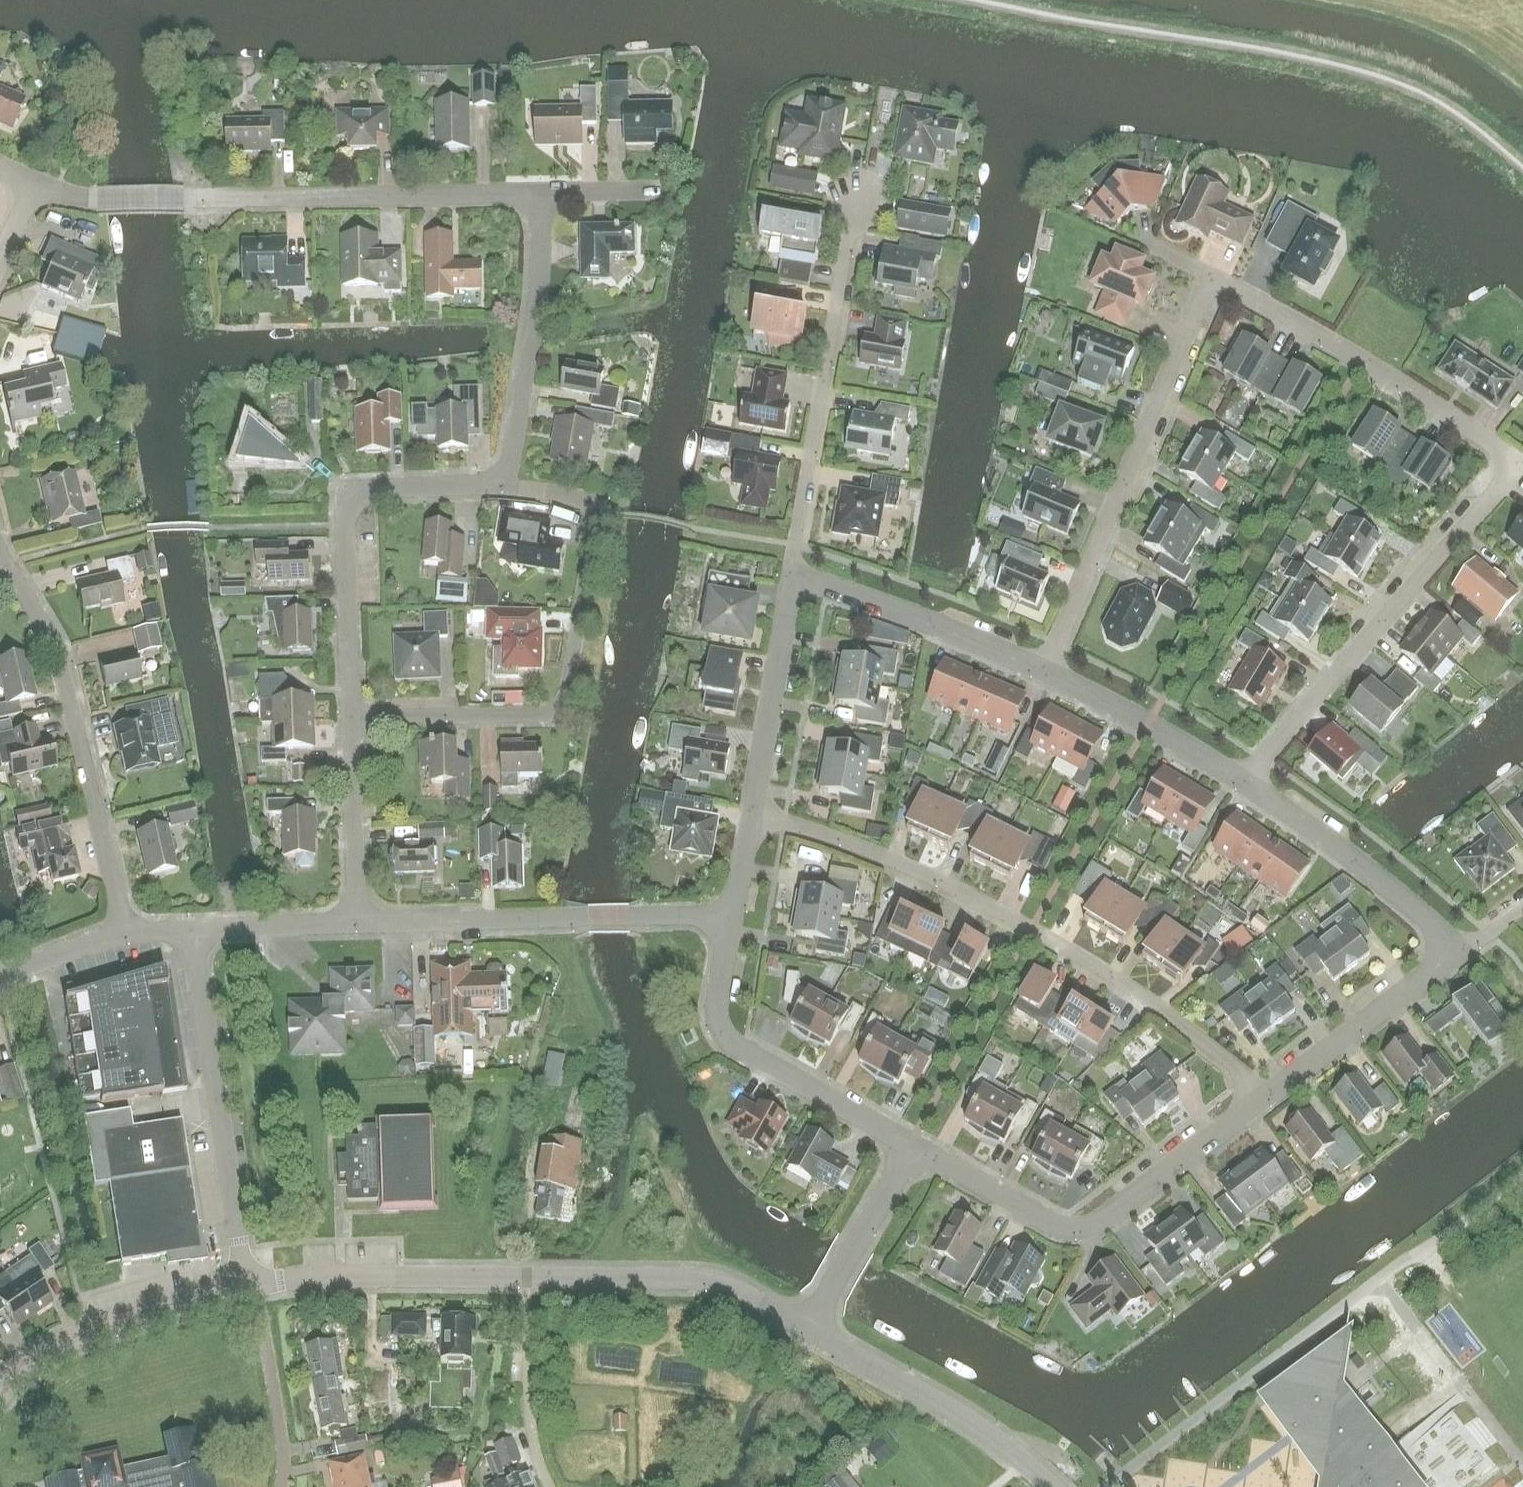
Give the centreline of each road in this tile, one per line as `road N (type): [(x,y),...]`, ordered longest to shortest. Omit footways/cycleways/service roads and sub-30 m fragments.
road 1 (residential): [(1272,1092),(1133,989),(1032,928),(900,862),(752,809)]
road 2 (residential): [(246,1281),(694,1282),(740,1294),(808,1329)]
road 3 (residential): [(506,484),(600,500),(560,715),(351,716)]
road 4 (residential): [(98,199),(543,191)]
road 5 (residential): [(1044,671),(1209,275)]
road 6 (residential): [(913,1144),(1057,1225),(1087,1228),(1272,1092)]
road 7 (residential): [(1244,782),(1520,463)]
road 8 (residential): [(124,934),(58,653),(0,554)]
road 9 (residential): [(351,716),(343,490),(506,484)]
road 10 (residential): [(791,576),(854,200)]
road 11 (residential): [(356,923),(733,913)]
road 12 (residential): [(1520,463),(1363,359),(1209,275)]
road 13 (residential): [(246,1281),(191,930)]
road 14 (residential): [(913,1144),(726,1036),(717,1004),(733,913)]
road 15 (track): [(605,1279),(644,1130),(670,1166),(710,1285)]
road 16 (residential): [(506,484),(539,298),(543,191)]
road 17 (residential): [(1463,952),(1377,877),(1244,782)]
road 18 (residential): [(0,1398),(50,1357),(91,1337),(246,1281)]
road 19 (residential): [(1044,671),(933,623),(791,576)]
road 20 (residential): [(808,1329),(954,1410),(1024,1462)]
road 21 (residential): [(1272,1092),(1463,952)]
road 22 (residential): [(752,809),(791,576)]
road 23 (residential): [(1244,782),(1044,671)]
road 24 (residential): [(808,1329),(913,1144)]
road 25 (residential): [(356,923),(351,716)]
road 26 (residential): [(191,930),(356,923)]
road 27 (residential): [(0,977),(124,934)]

